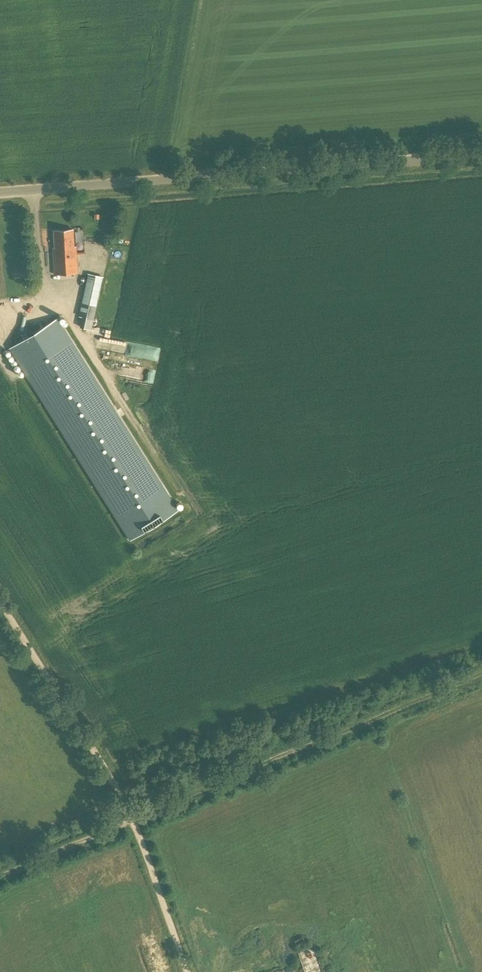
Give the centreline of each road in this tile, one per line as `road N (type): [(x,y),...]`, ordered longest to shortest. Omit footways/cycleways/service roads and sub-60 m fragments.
road 1 (unclassified): [(0,192),(481,155)]
road 2 (track): [(133,819),(481,675)]
road 3 (track): [(0,601),(133,819)]
road 4 (track): [(133,819),(187,971)]
road 5 (track): [(0,879),(133,819)]

